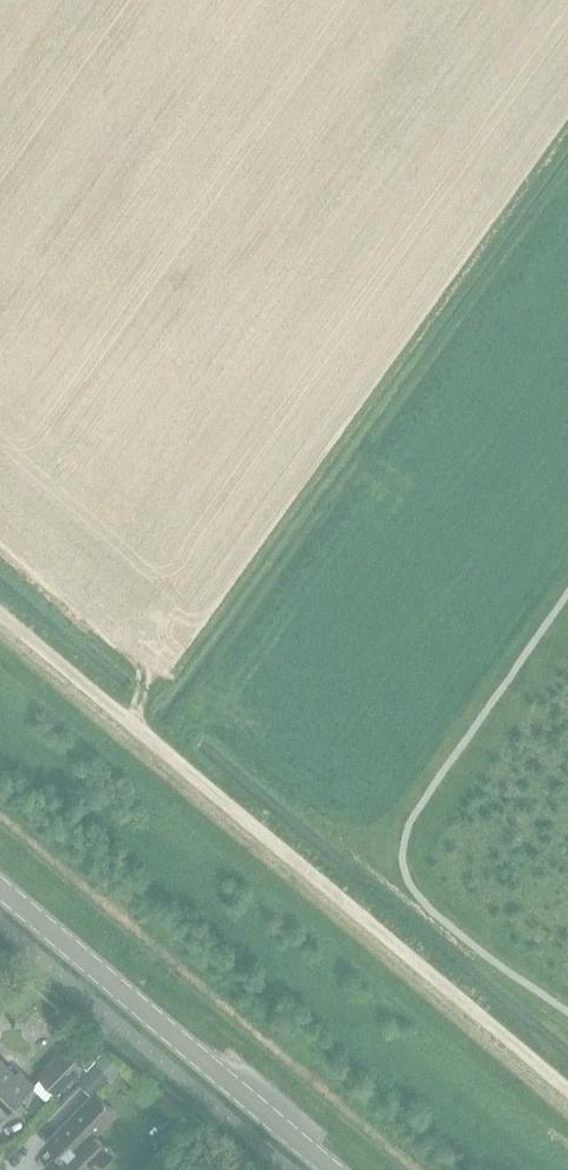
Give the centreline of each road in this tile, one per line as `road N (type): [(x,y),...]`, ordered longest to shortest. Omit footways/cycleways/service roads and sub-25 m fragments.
road 1 (unclassified): [(567,1091),(0,612)]
road 2 (tertiary): [(328,1169),(0,891)]

